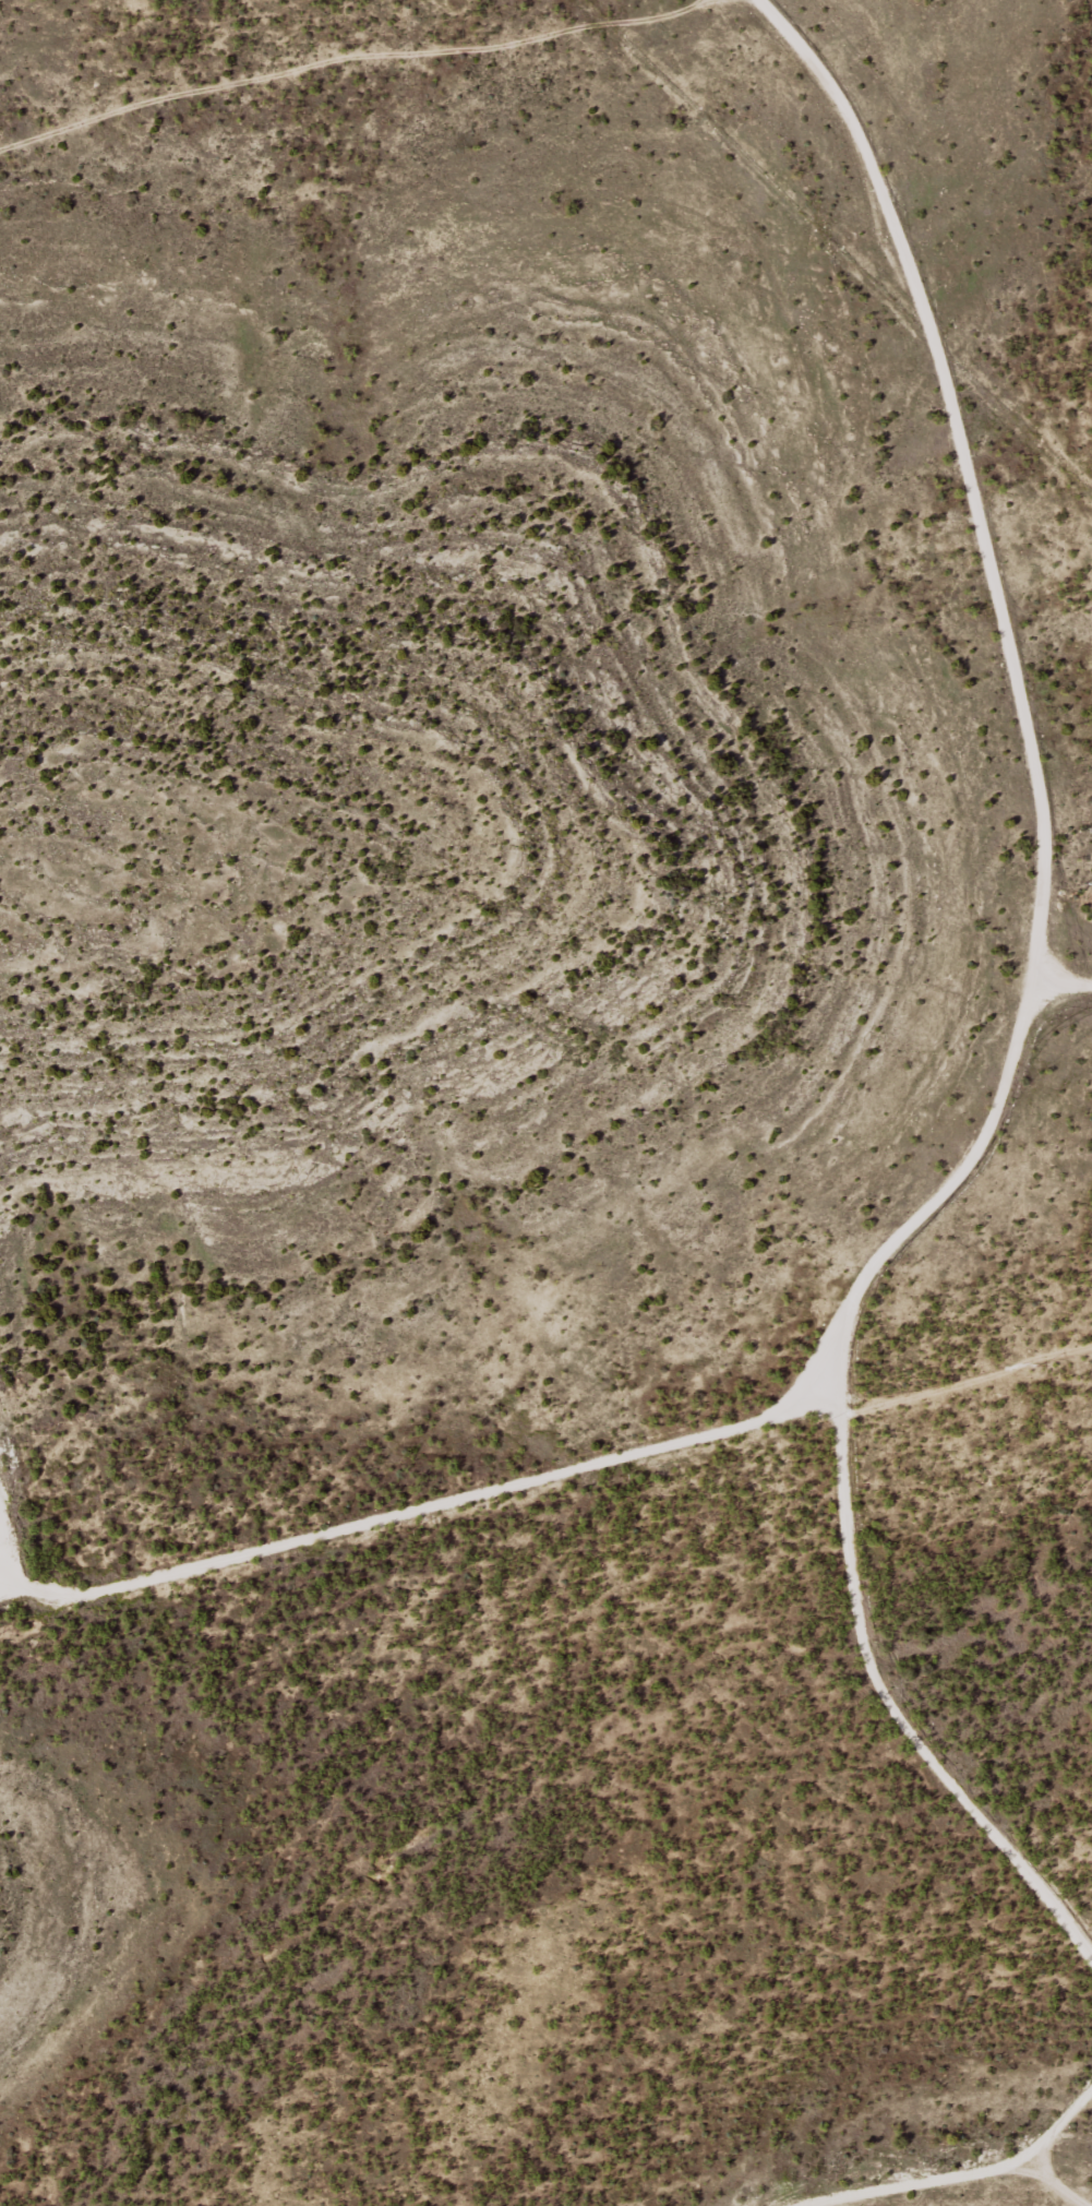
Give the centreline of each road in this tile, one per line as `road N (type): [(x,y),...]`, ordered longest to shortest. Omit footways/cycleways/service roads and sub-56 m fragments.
road 1 (track): [(1091,1840),(964,1776),(877,1661),(883,1579),(948,1518),(1057,1475),(1091,1425)]
road 2 (track): [(1091,460),(963,181),(892,55),(842,0)]

